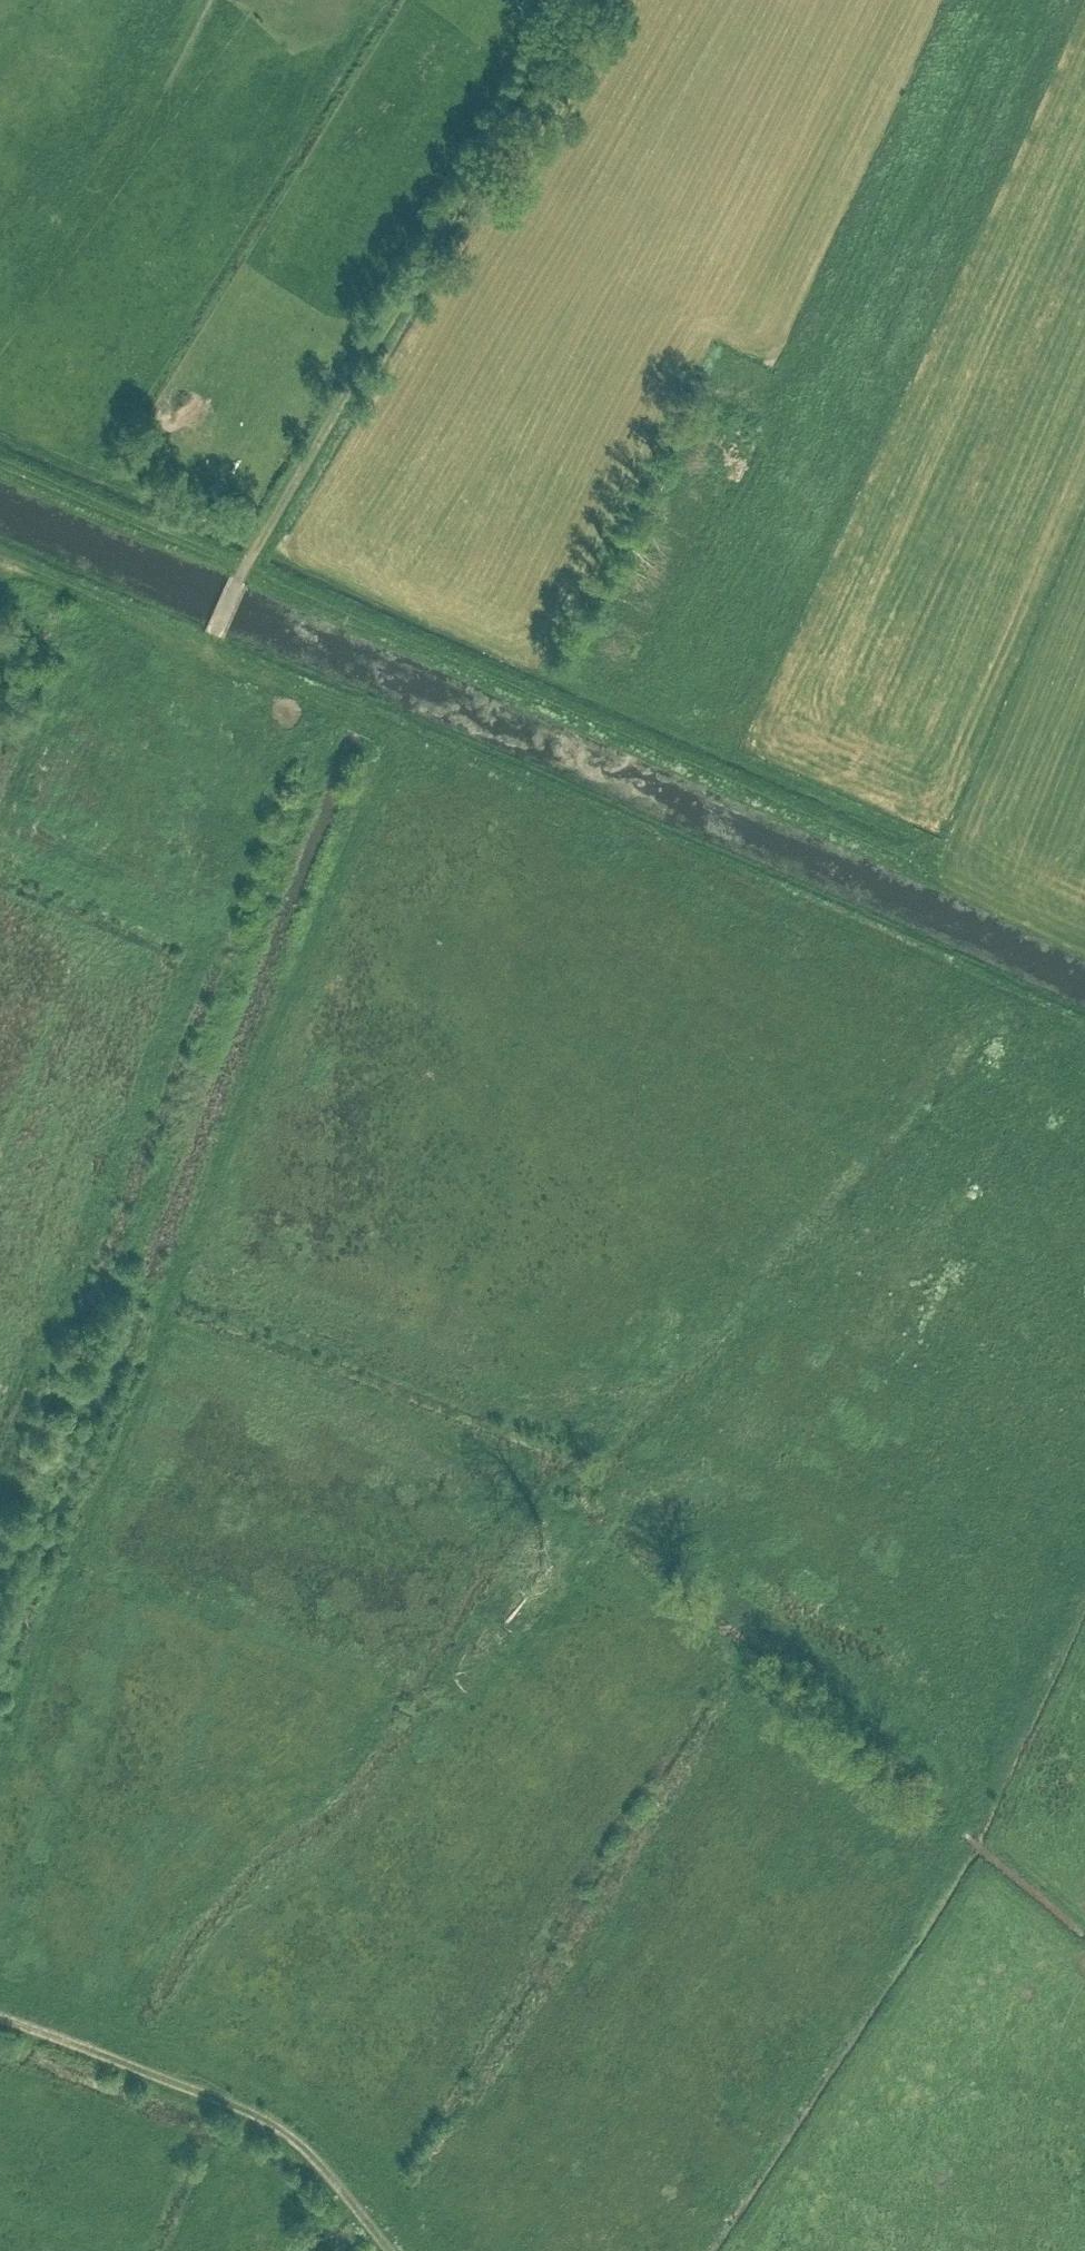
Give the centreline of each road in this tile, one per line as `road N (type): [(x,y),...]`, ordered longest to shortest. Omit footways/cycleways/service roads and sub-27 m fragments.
road 1 (track): [(575,0),(242,568)]
road 2 (track): [(0,2017),(287,2132),(385,2250)]

